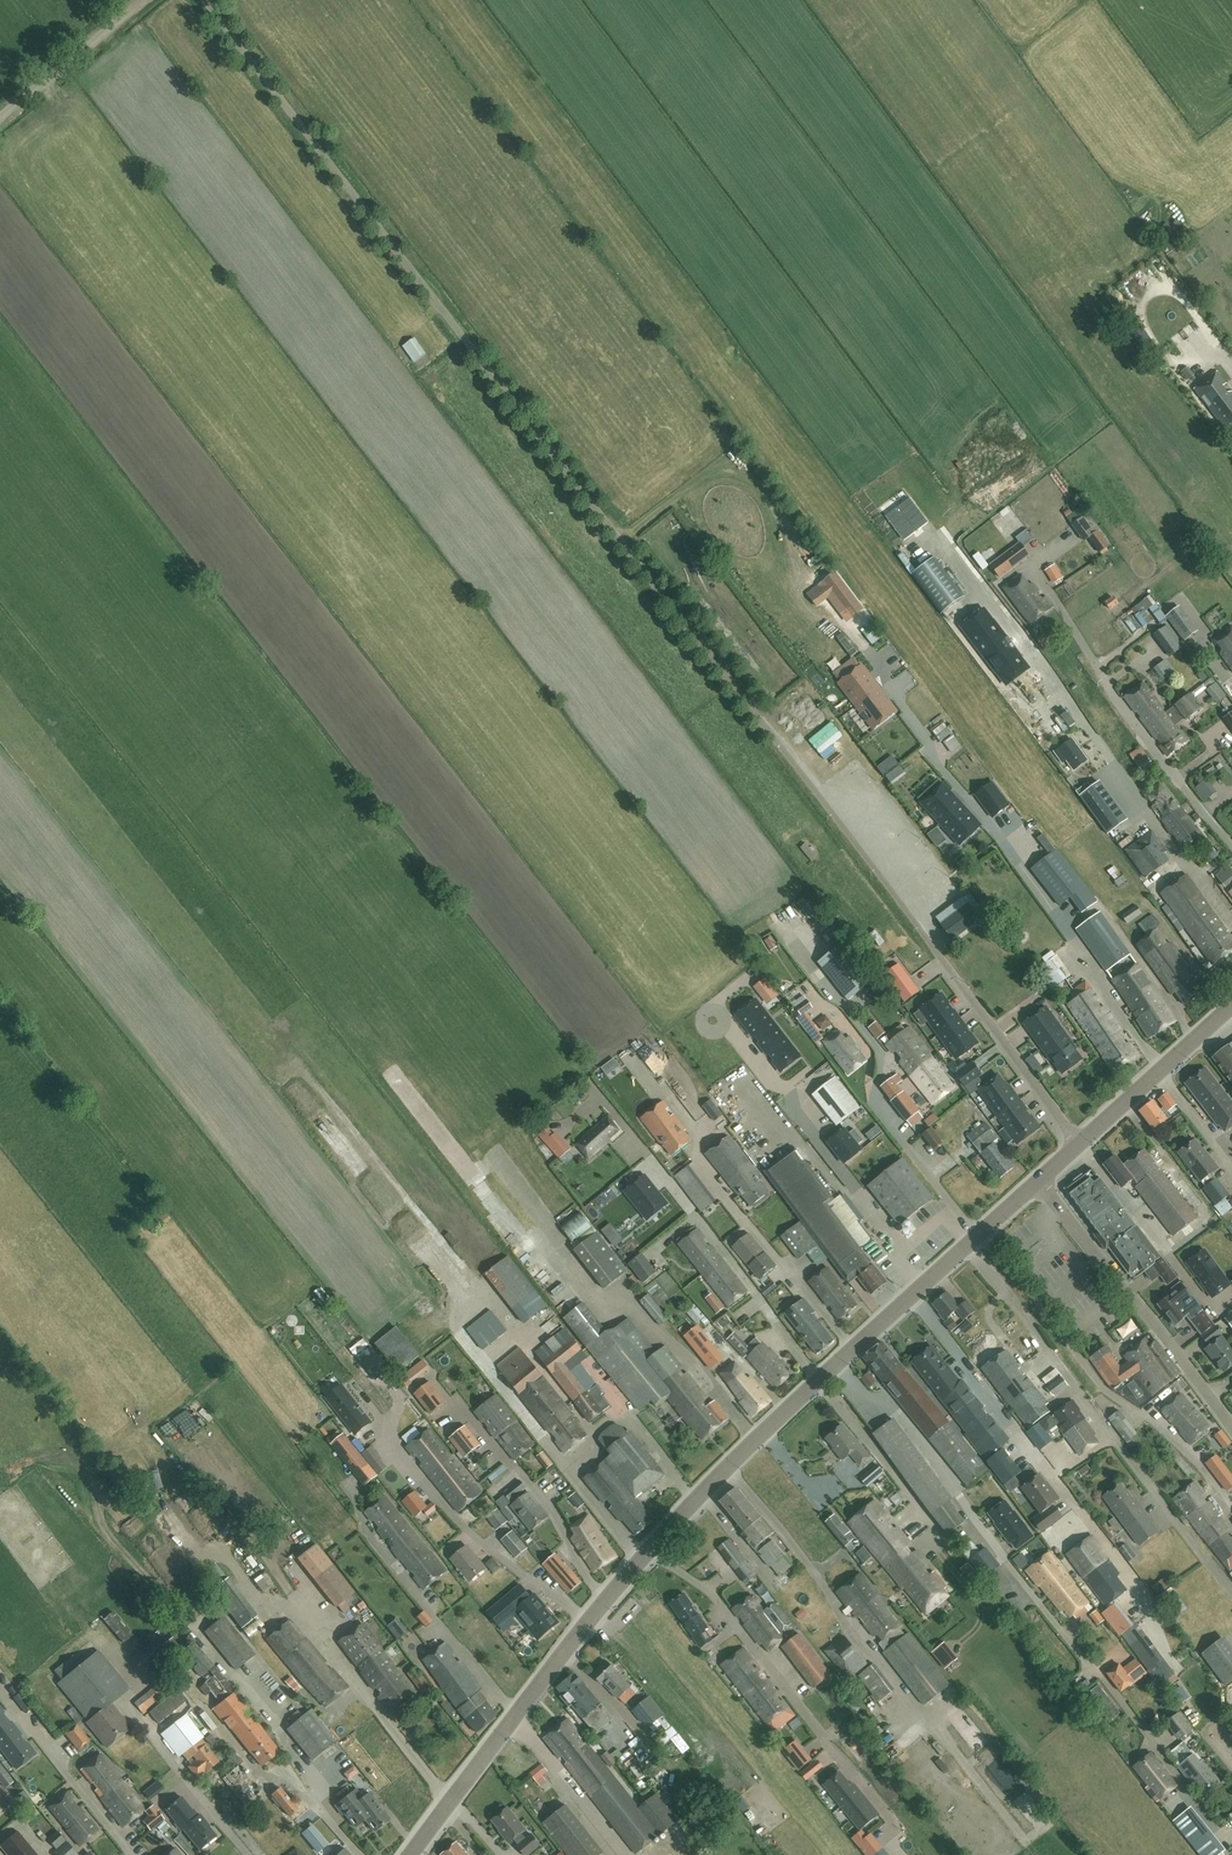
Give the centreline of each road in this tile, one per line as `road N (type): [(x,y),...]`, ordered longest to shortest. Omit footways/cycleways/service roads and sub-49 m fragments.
road 1 (unclassified): [(1079,1143),(205,0)]
road 2 (tertiary): [(408,1854),(648,1551),(820,1379),(1039,1179)]
road 3 (unclassified): [(1231,1428),(1039,1179)]
road 4 (tertiary): [(1079,1143),(1231,1005)]
road 5 (track): [(0,115),(142,0)]

